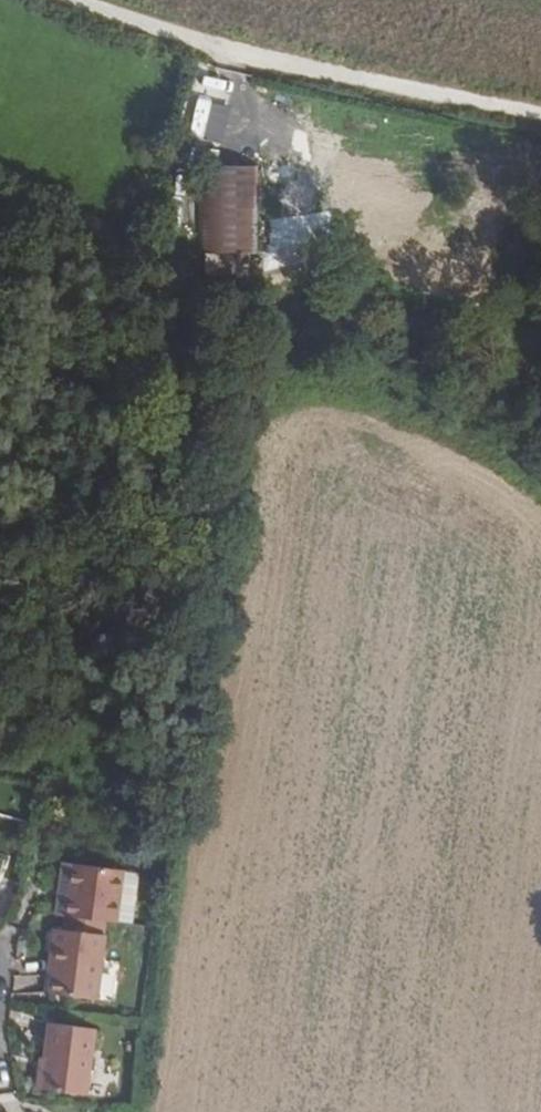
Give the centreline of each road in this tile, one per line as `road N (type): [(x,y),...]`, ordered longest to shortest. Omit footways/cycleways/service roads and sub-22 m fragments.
road 1 (track): [(53,0),(191,47),(540,121)]

